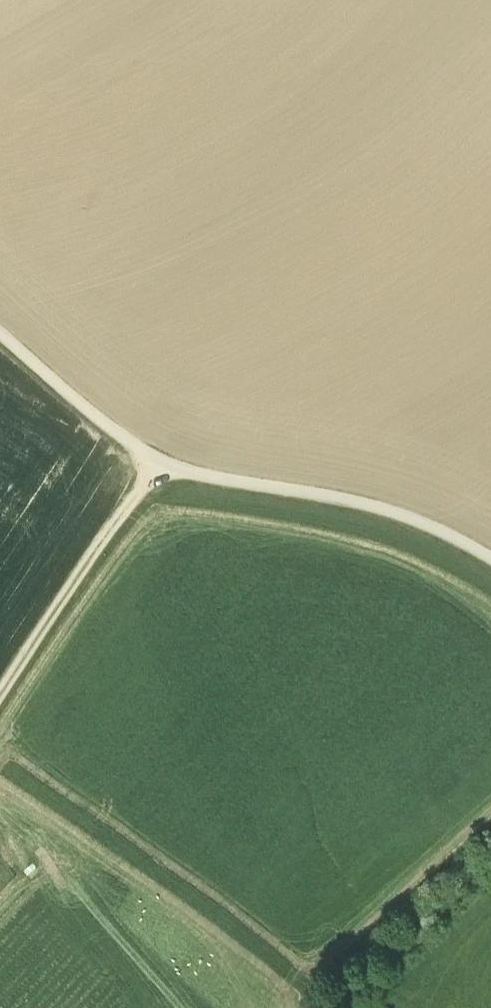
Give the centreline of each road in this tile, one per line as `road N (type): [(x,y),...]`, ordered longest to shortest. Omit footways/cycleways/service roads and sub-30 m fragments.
road 1 (unclassified): [(165,462),(406,515),(490,557)]
road 2 (track): [(165,462),(0,695)]
road 3 (unclassified): [(165,462),(116,433),(0,332)]

